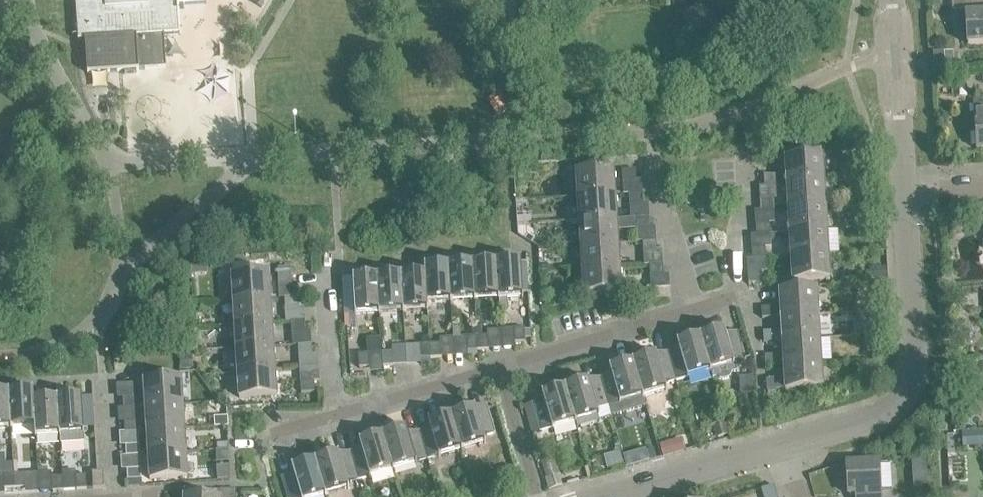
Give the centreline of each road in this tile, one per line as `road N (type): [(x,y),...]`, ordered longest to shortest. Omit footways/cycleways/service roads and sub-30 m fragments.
road 1 (tertiary): [(783,443),(879,410),(905,380),(900,192)]
road 2 (residential): [(496,368),(691,313)]
road 3 (tertiary): [(596,496),(783,443)]
road 4 (tertiary): [(900,192),(884,0)]
road 5 (residential): [(691,313),(645,141)]
road 6 (residential): [(745,173),(733,303),(691,313)]
road 7 (residential): [(345,414),(327,250)]
road 8 (residential): [(345,414),(496,368)]
road 9 (residential): [(534,496),(496,368)]

